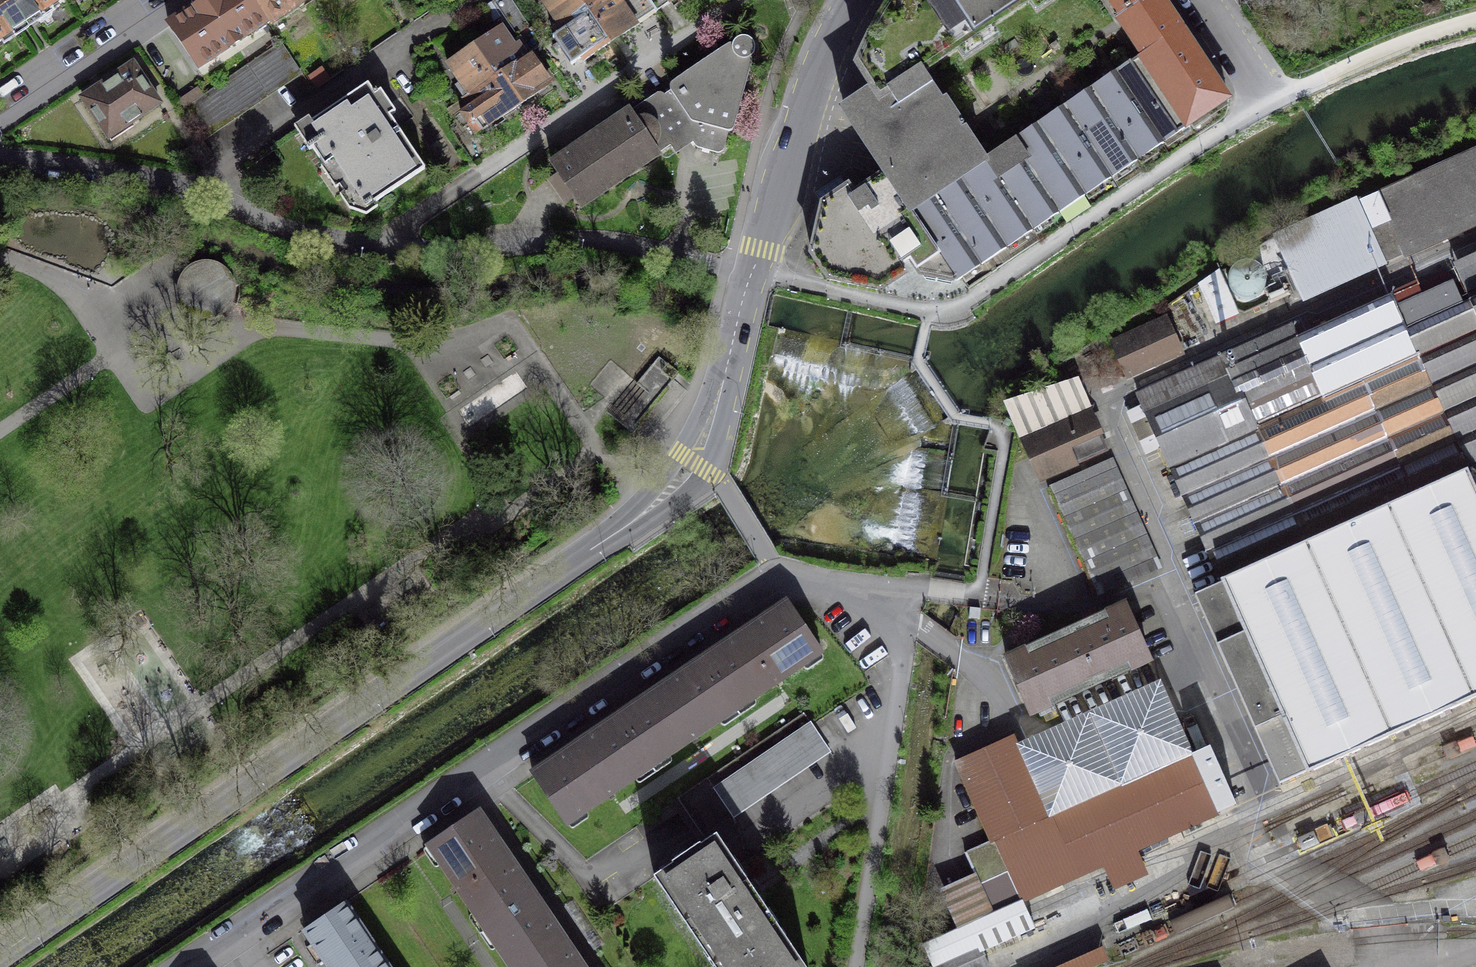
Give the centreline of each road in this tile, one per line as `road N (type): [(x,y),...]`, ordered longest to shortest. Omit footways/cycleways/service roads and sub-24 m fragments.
road 1 (residential): [(186,966),(770,580),(878,592),(908,620),(881,845)]
road 2 (tertiary): [(751,273),(700,448),(668,493),(0,954)]
road 3 (residential): [(751,273),(602,240),(483,250),(374,246),(269,220),(190,183),(0,158)]
road 4 (tertiary): [(851,0),(821,57),(751,273)]
road 5 (residential): [(0,125),(187,0)]
road 6 (residential): [(1203,0),(1271,101)]

